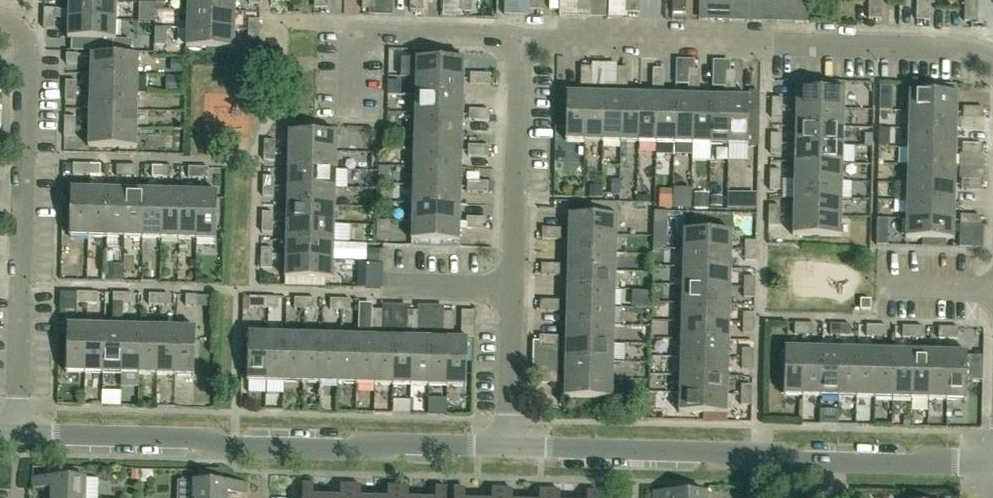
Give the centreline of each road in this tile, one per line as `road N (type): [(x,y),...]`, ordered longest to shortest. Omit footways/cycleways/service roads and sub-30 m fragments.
road 1 (unclassified): [(20,434),(506,449)]
road 2 (unclassified): [(506,449),(992,461)]
road 3 (residential): [(992,54),(971,46),(518,35)]
road 4 (residential): [(20,434),(22,27),(16,14),(0,9)]
road 5 (residential): [(507,291),(518,35)]
road 6 (residential): [(353,110),(356,29),(518,35)]
road 7 (residential): [(506,449),(507,291)]

